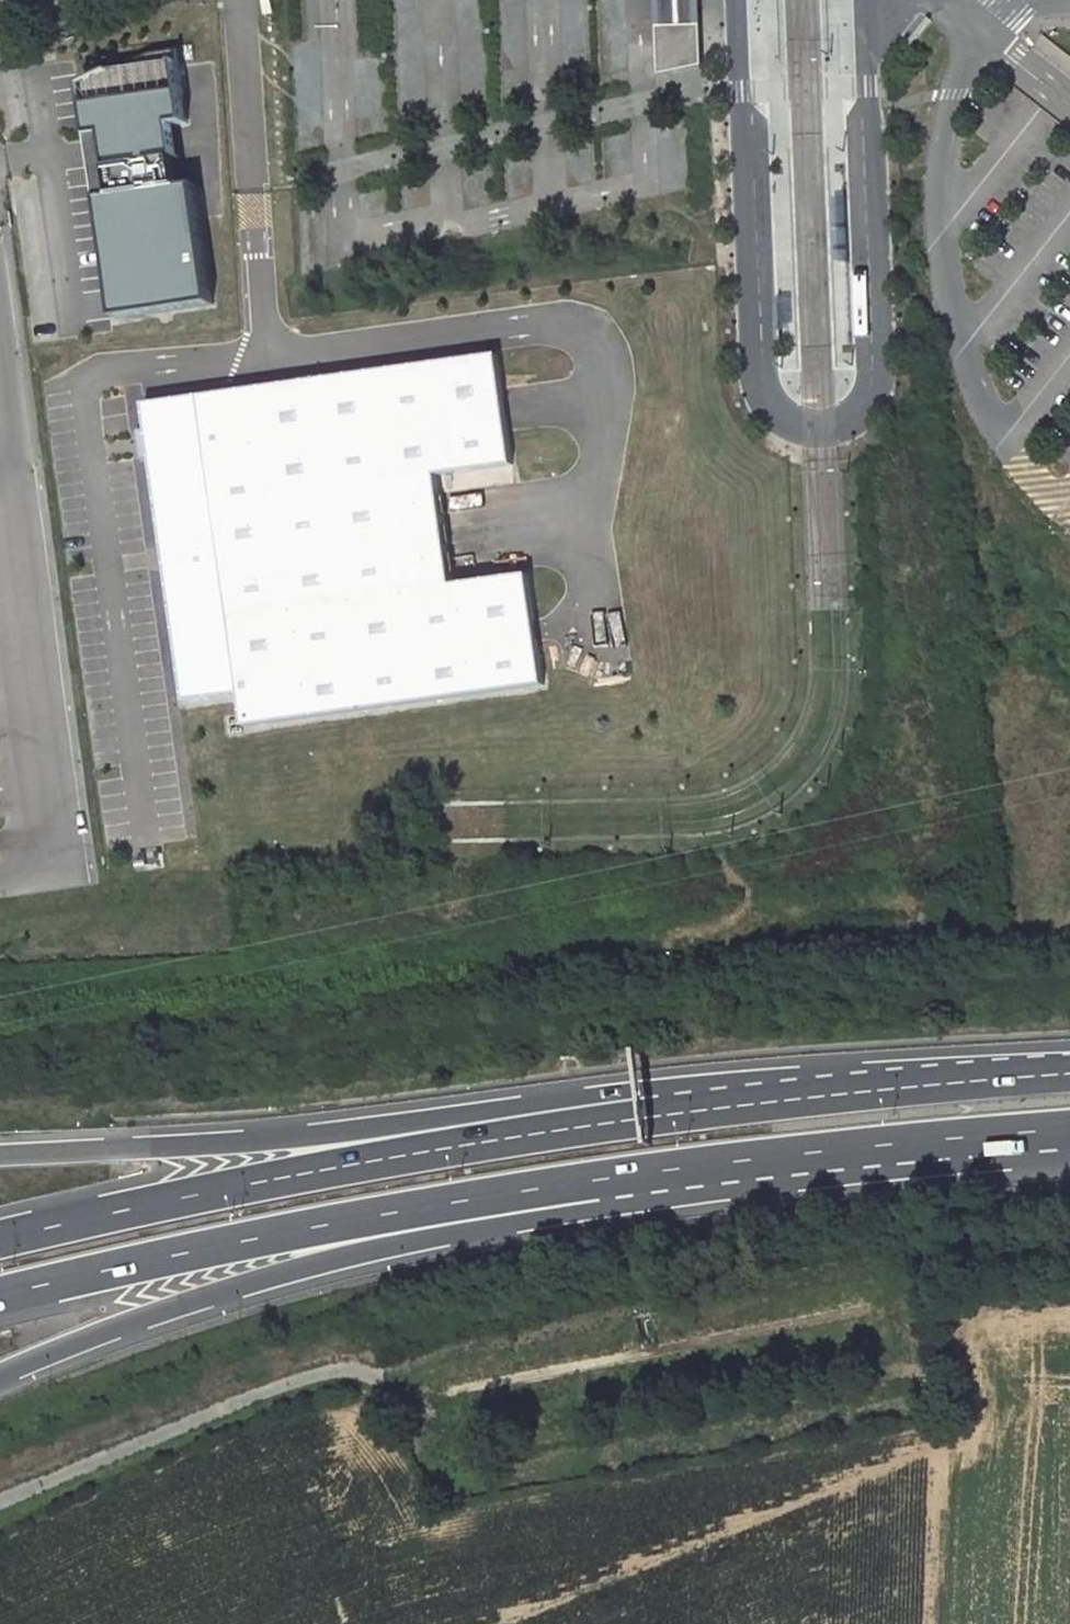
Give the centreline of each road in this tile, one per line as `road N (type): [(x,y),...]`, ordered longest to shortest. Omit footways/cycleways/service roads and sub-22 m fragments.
road 1 (trunk): [(659,1115),(384,1157),(0,1239)]
road 2 (trunk): [(659,1115),(586,1099),(258,1140),(0,1155)]
road 3 (trunk): [(0,1374),(186,1302),(326,1260),(541,1218),(597,1179)]
road 4 (trunk): [(0,1295),(244,1241),(597,1179)]
road 5 (trunk): [(597,1179),(1069,1129)]
road 6 (trunk): [(1069,1073),(659,1115)]

